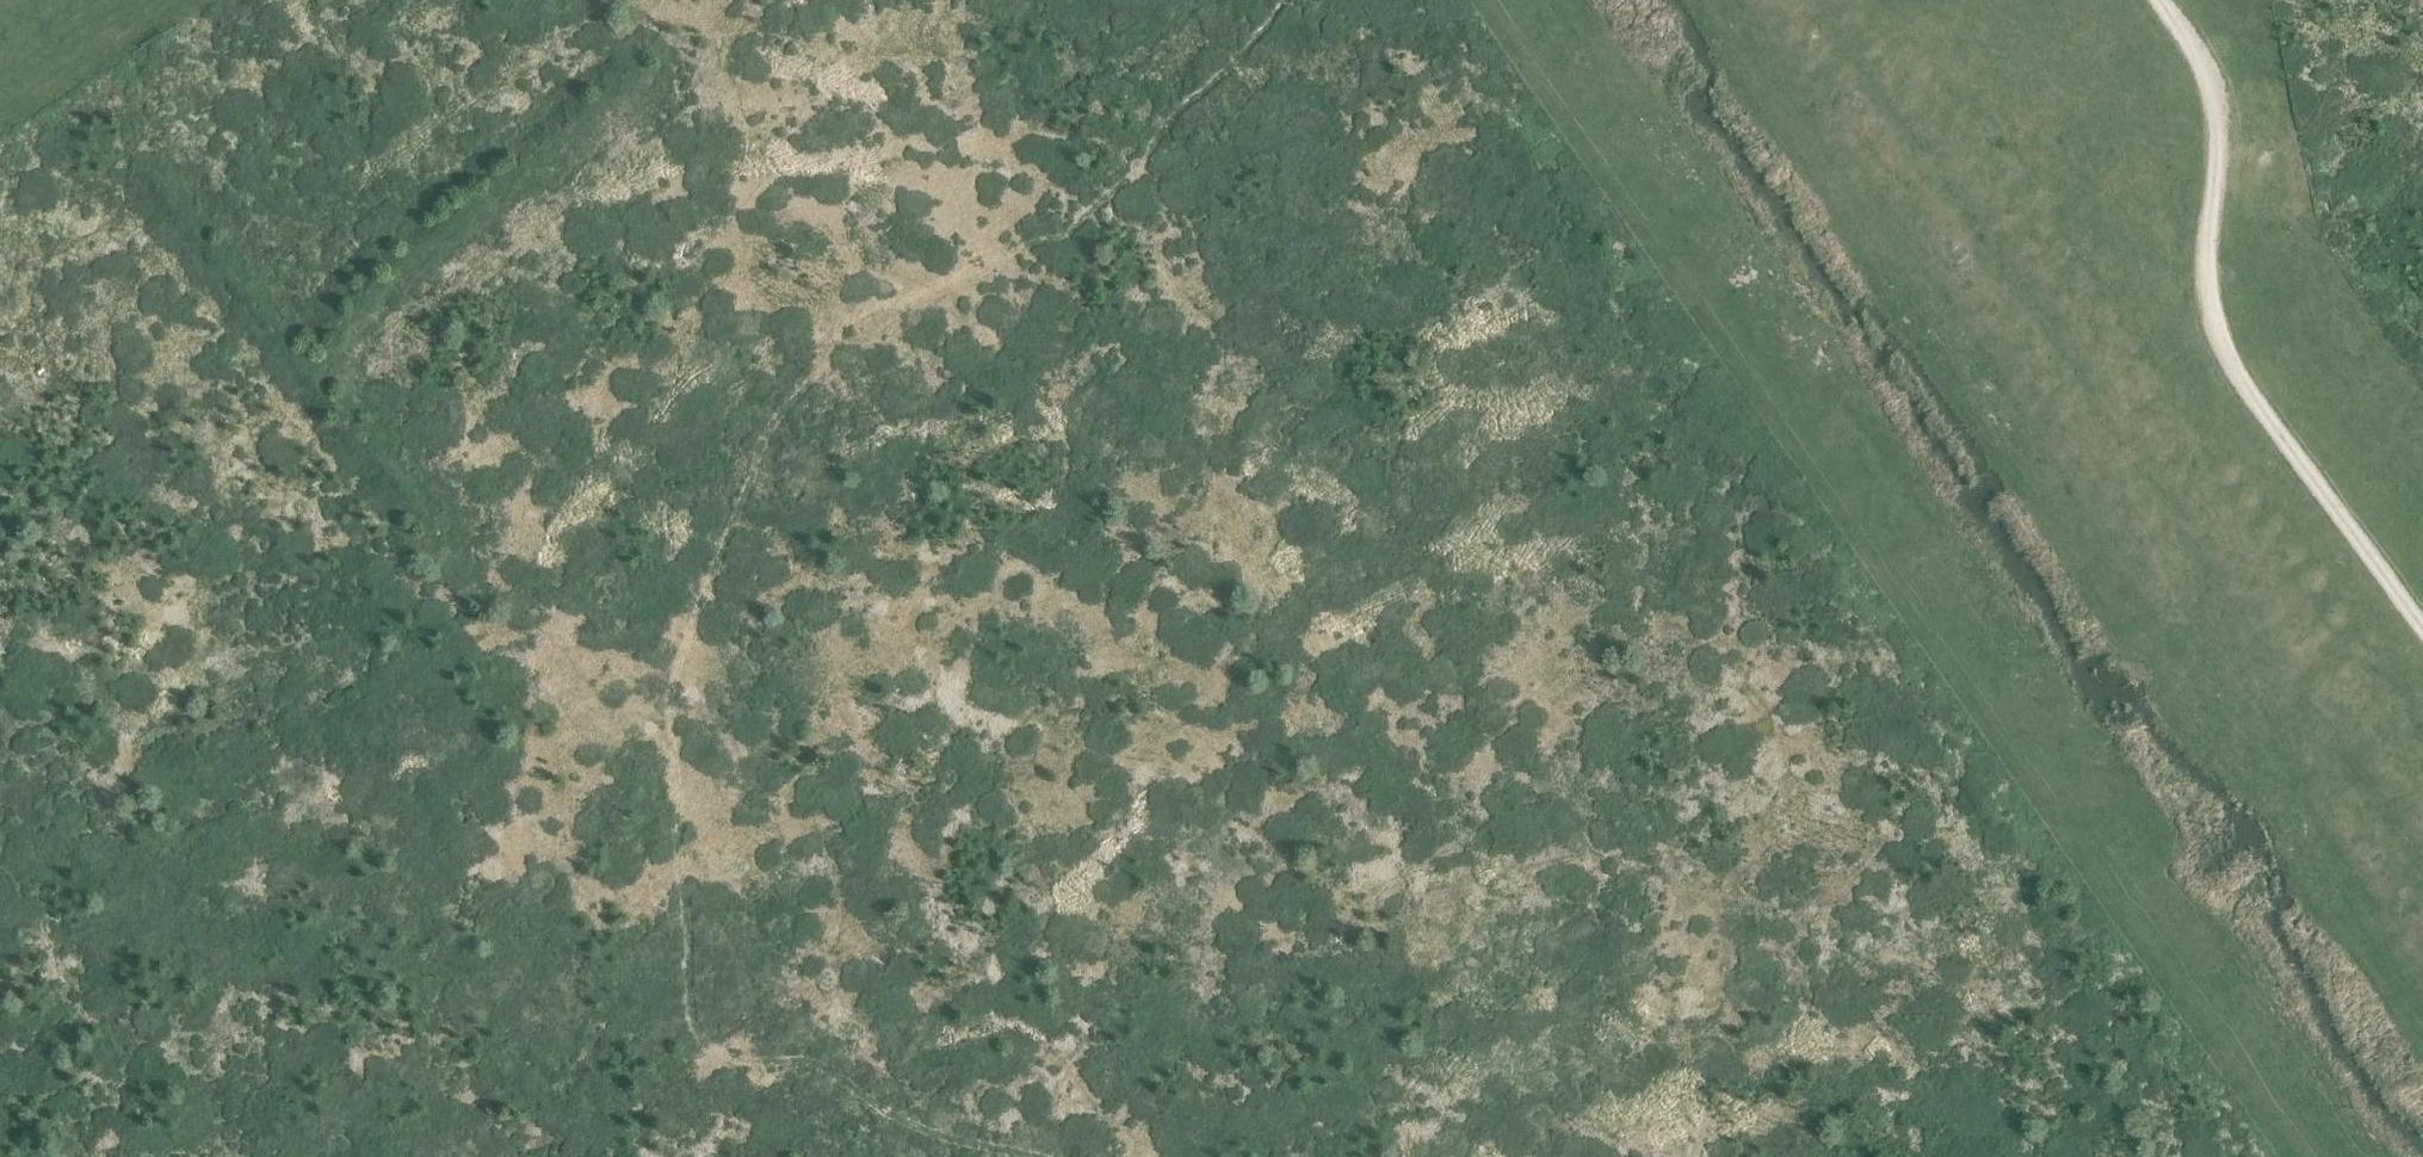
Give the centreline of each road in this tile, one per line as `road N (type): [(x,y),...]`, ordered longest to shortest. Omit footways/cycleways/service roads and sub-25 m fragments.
road 1 (track): [(2422,627),(2213,321),(2202,246),(2224,119),(2168,0)]

